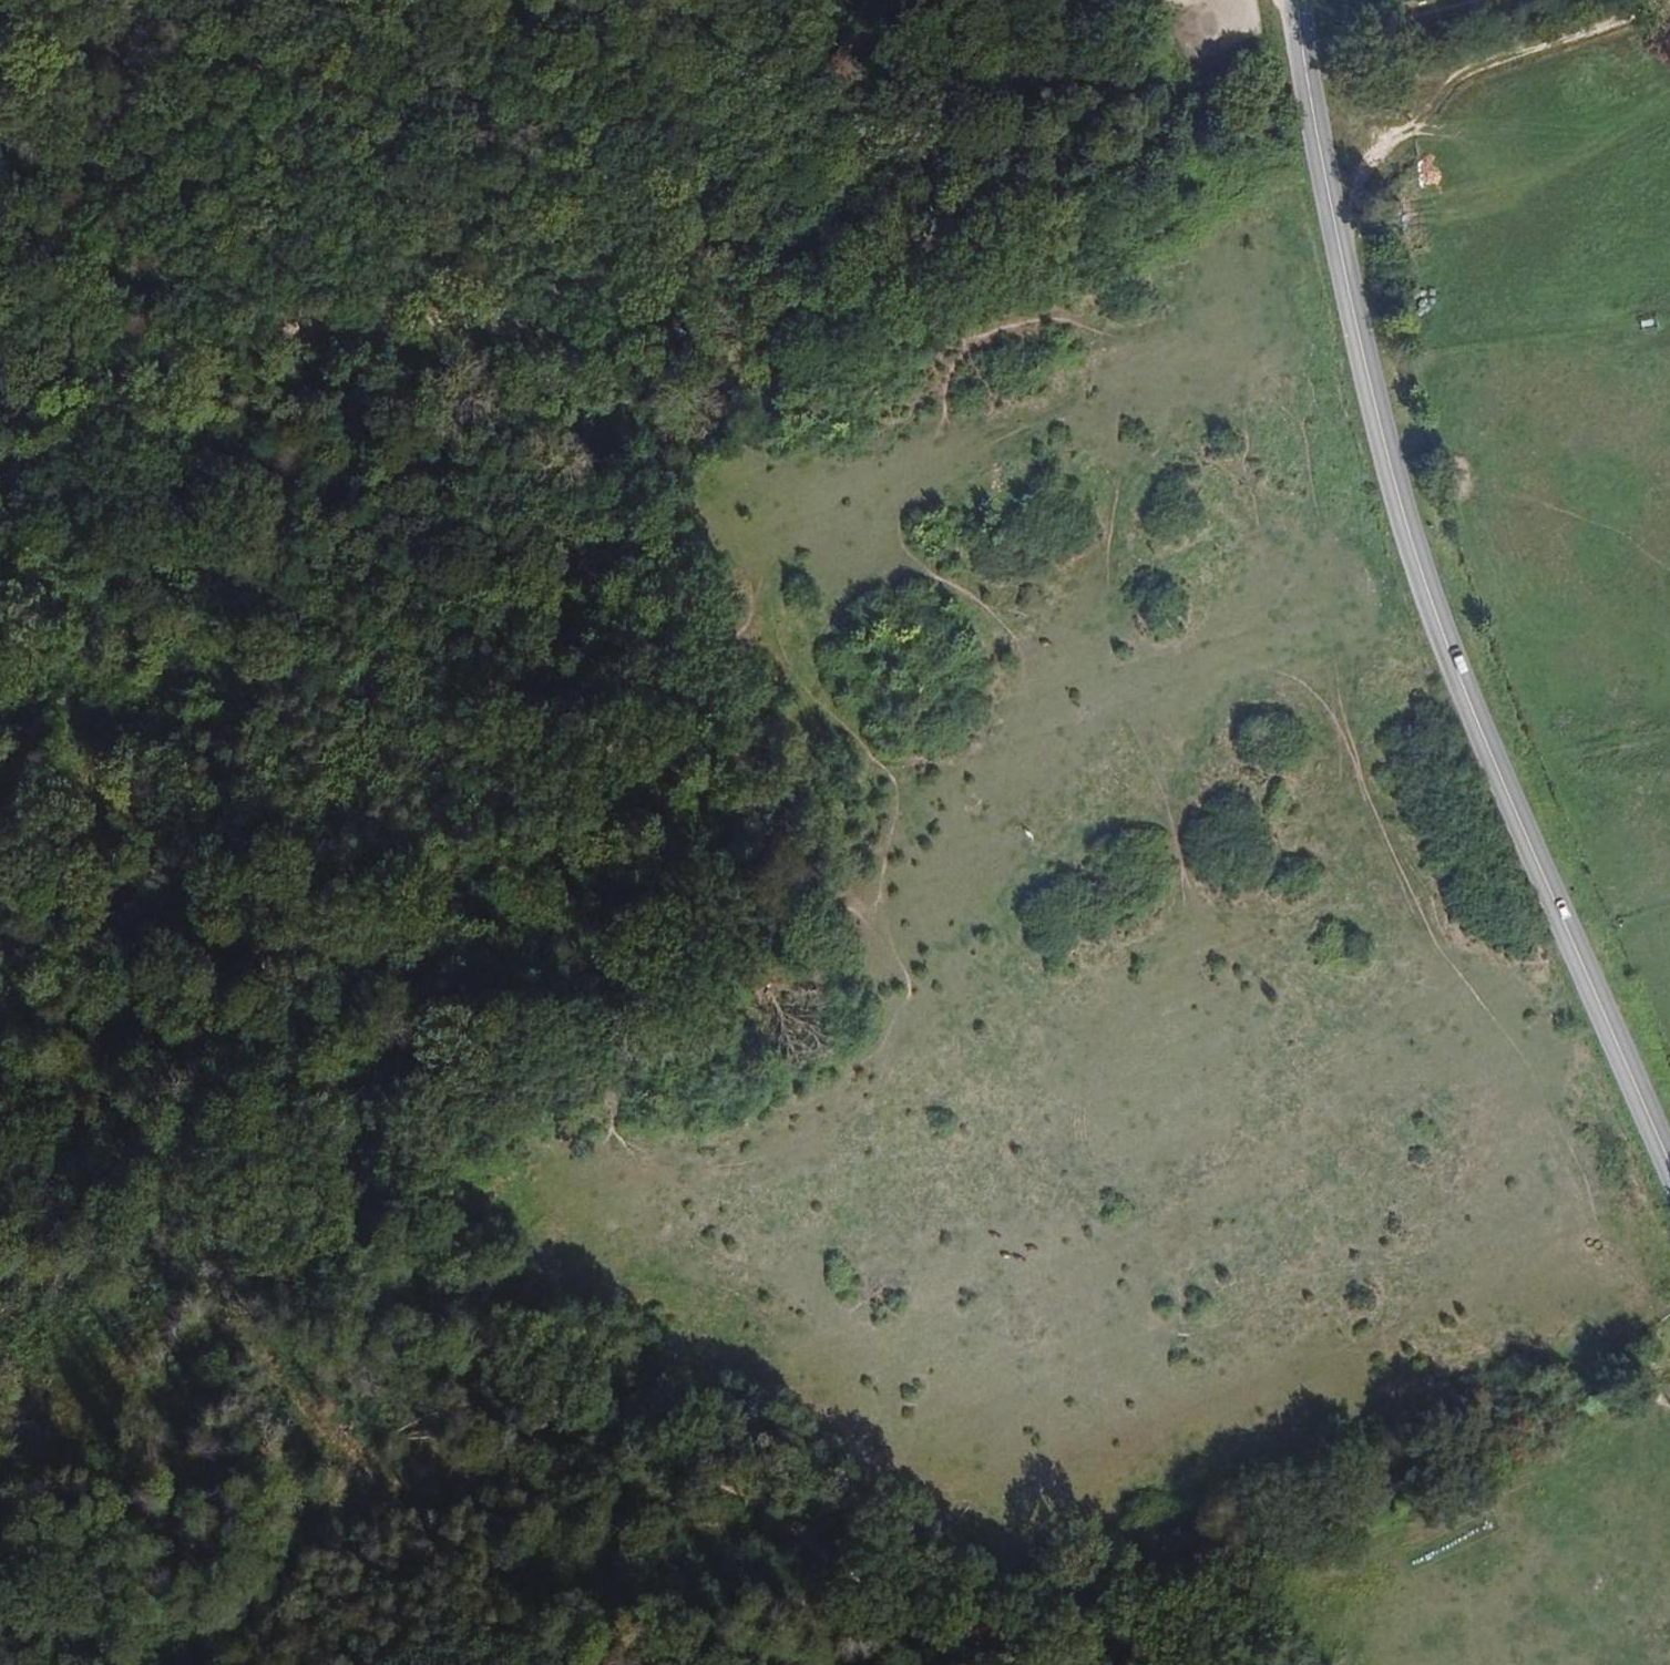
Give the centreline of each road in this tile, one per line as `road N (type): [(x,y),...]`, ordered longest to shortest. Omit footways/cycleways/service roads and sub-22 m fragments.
road 1 (tertiary): [(1669,1163),(1472,710),(1418,562),(1353,310),(1298,0)]
road 2 (track): [(1115,0),(980,84),(756,196),(654,263),(575,302),(534,313),(295,323),(0,366)]

